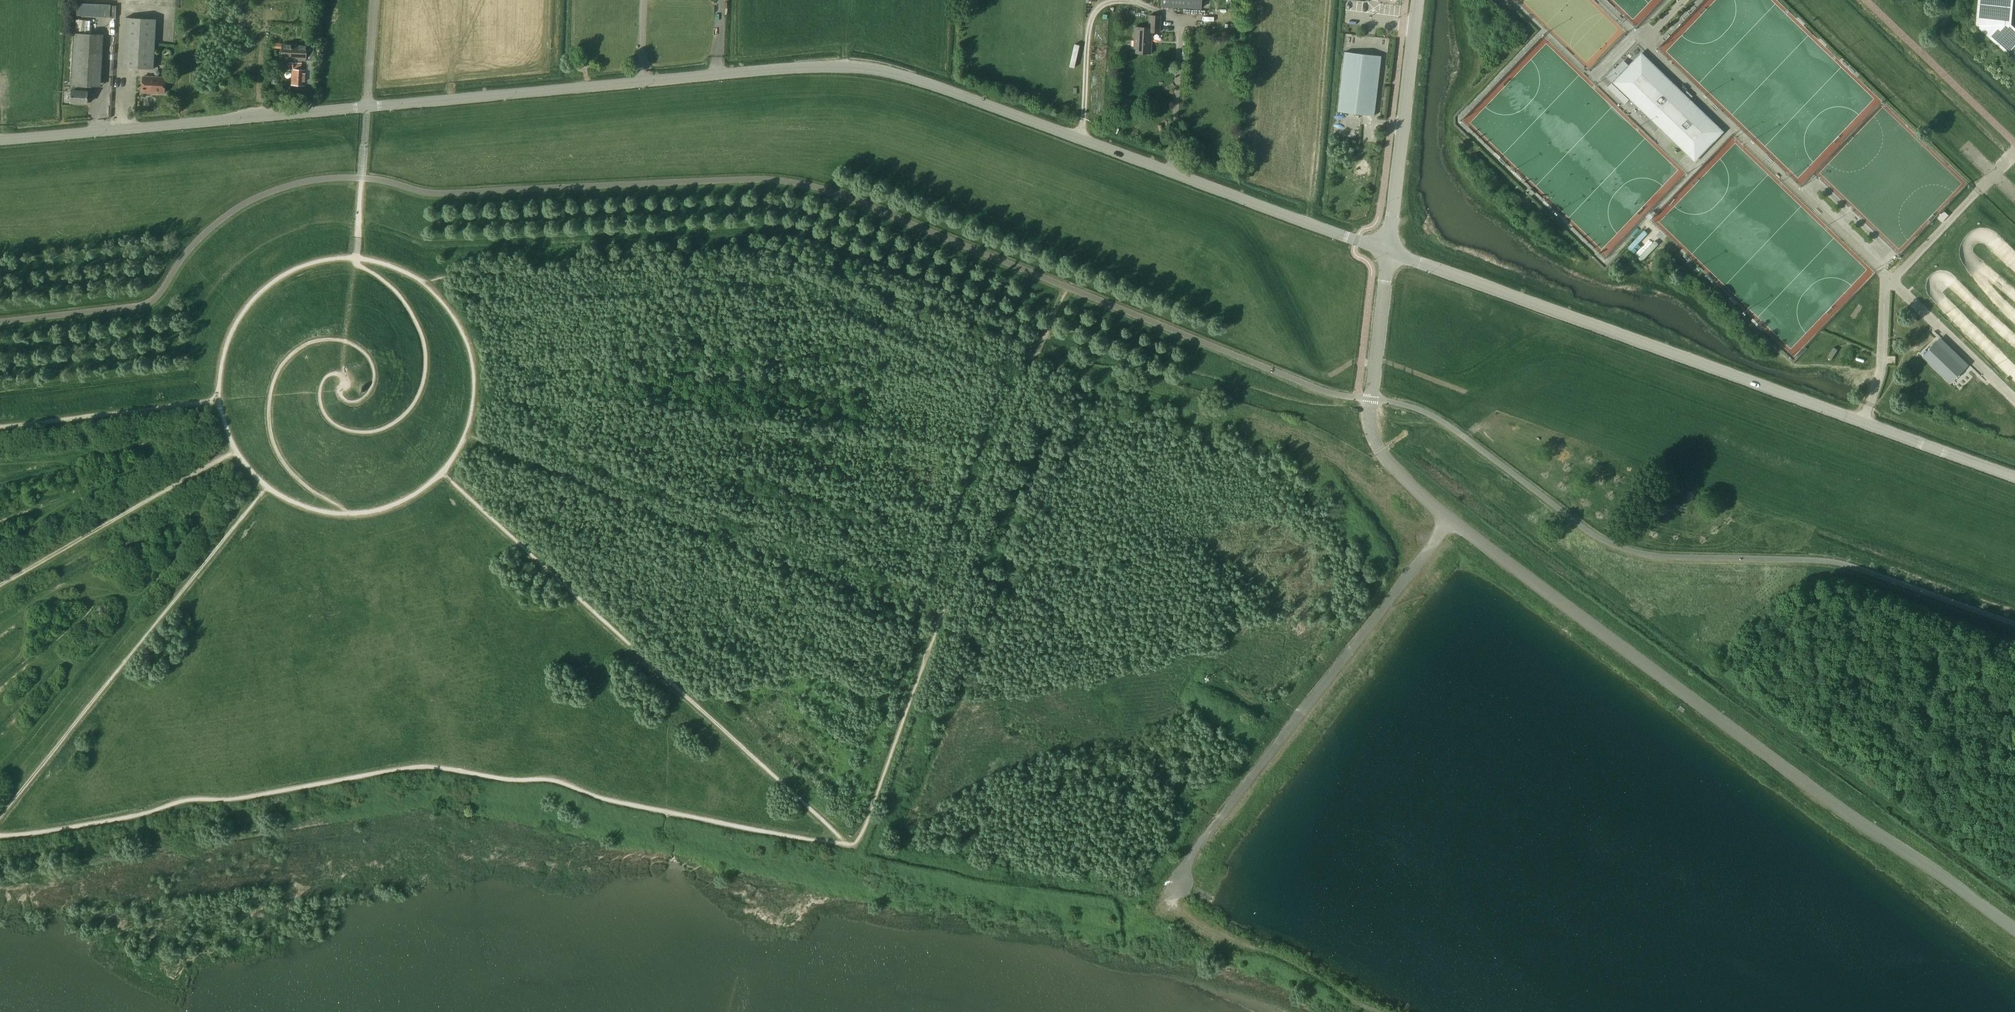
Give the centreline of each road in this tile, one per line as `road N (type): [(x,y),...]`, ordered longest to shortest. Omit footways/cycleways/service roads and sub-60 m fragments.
road 1 (unclassified): [(1389,253),(878,69),(716,74),(0,139)]
road 2 (unclassified): [(2014,476),(1389,253)]
road 3 (unclassified): [(1389,253),(1419,0)]
road 4 (unclassified): [(1380,451),(1369,417),(1389,253)]

